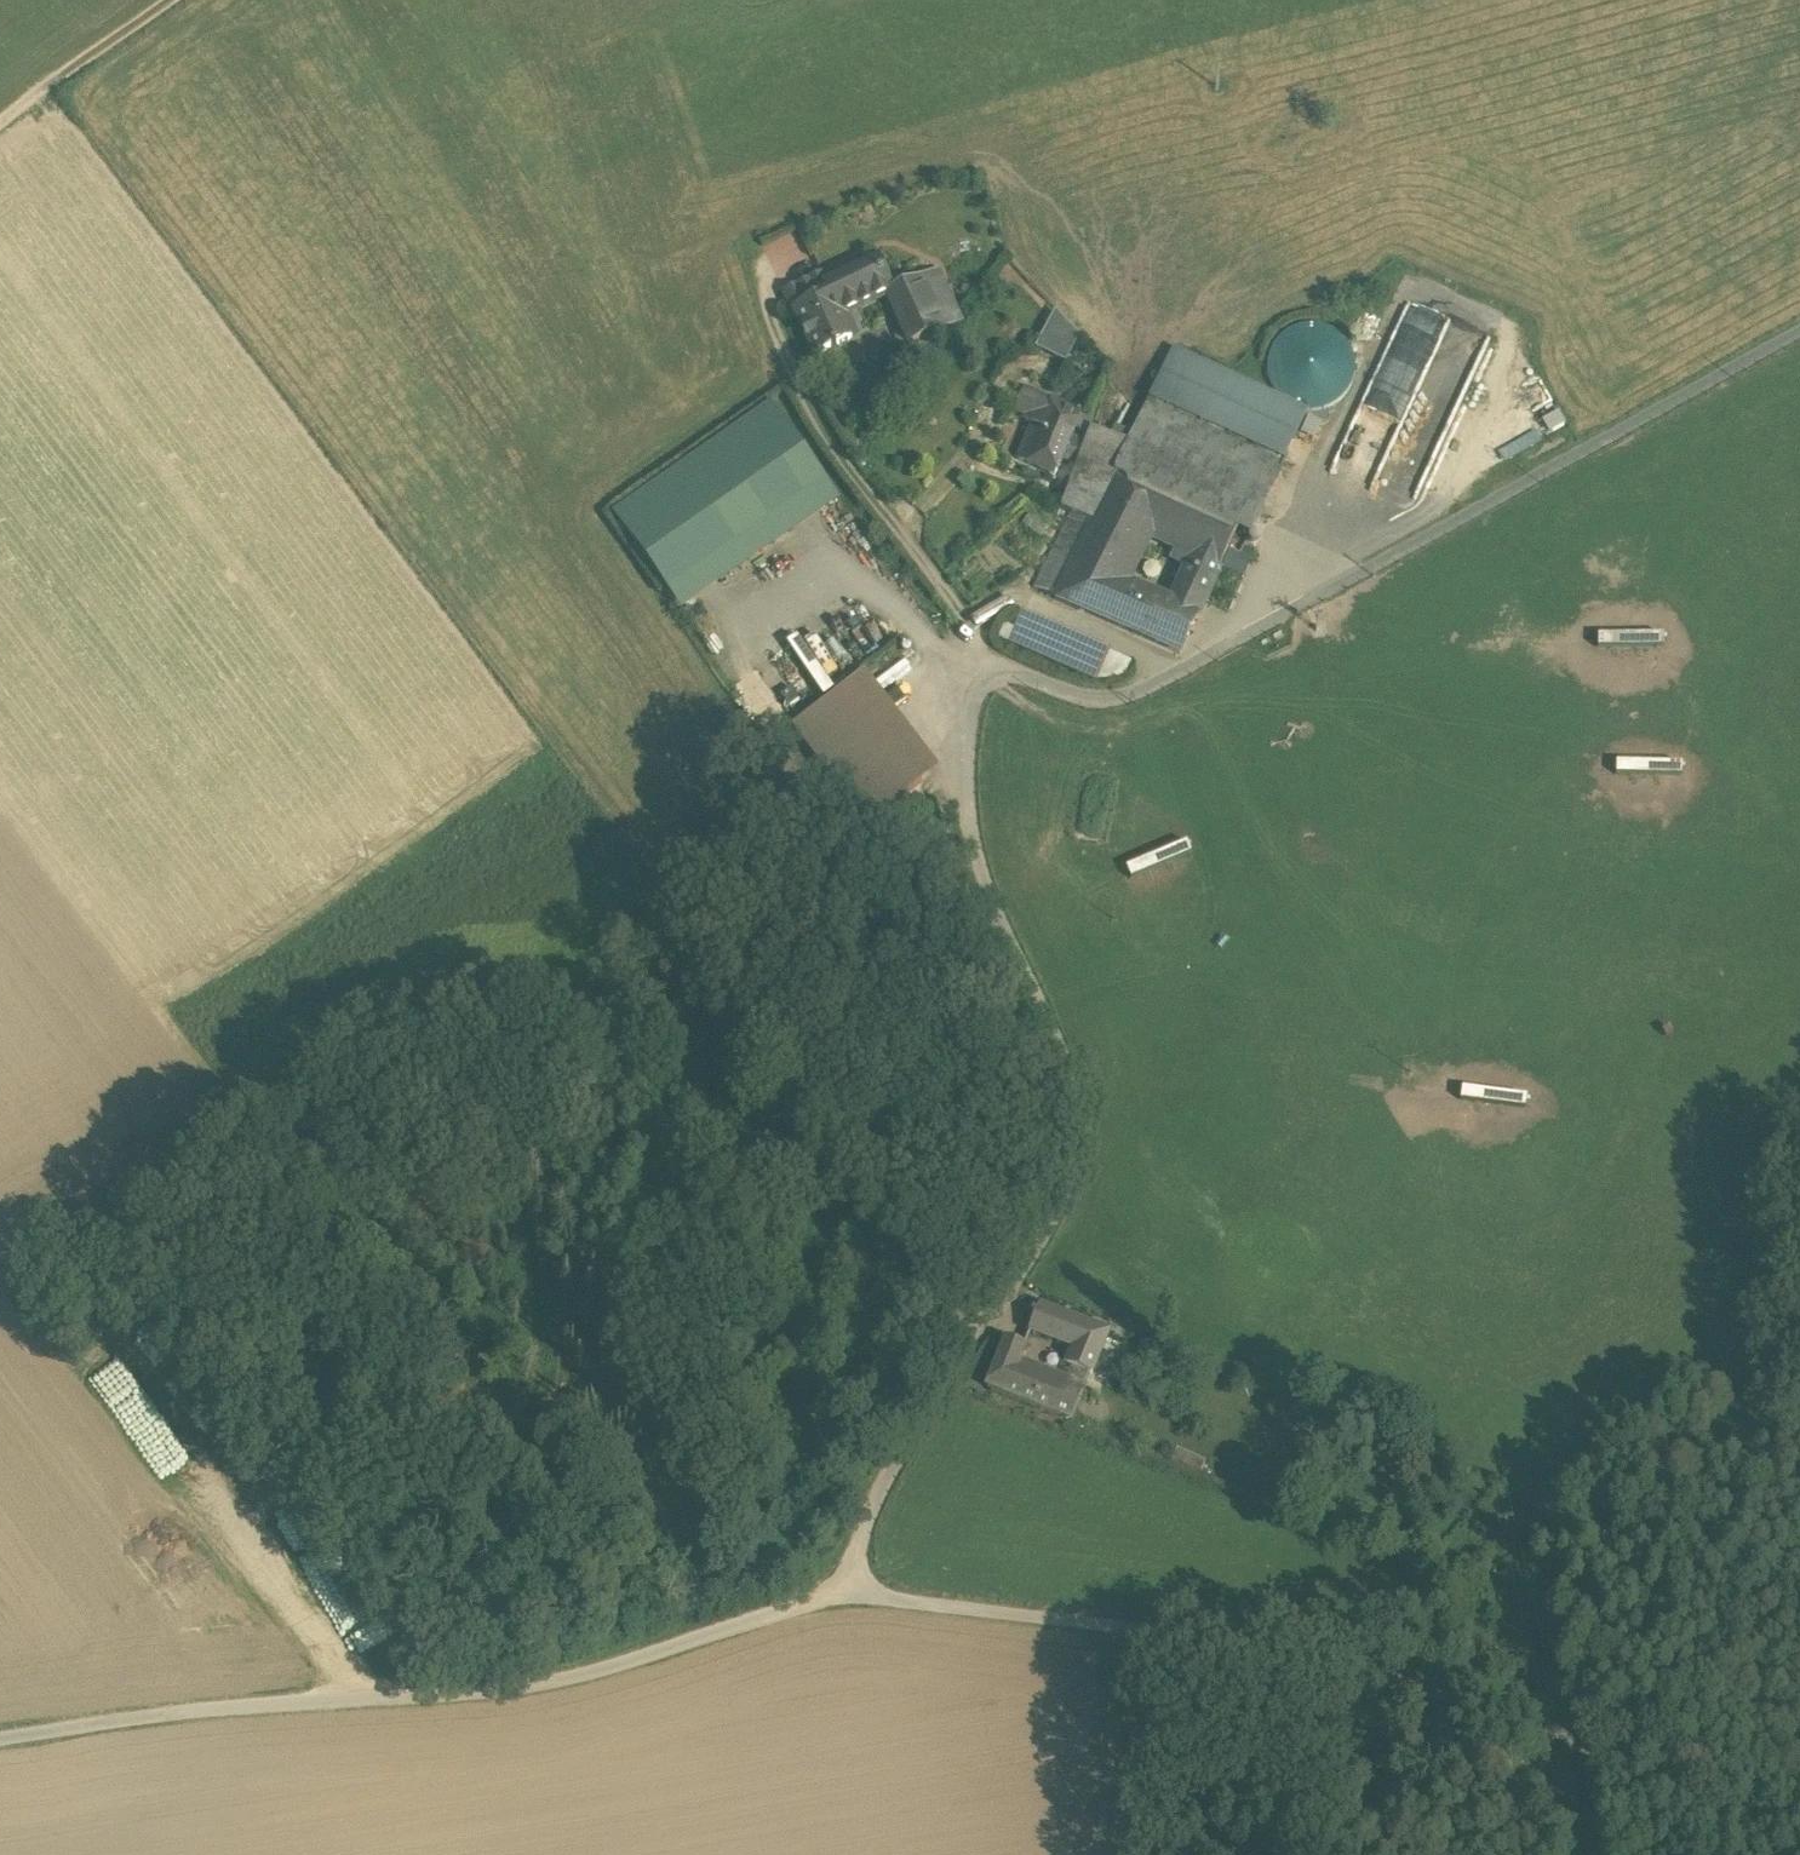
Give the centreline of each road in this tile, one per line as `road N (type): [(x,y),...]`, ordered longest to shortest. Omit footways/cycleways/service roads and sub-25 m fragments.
road 1 (residential): [(852,1595),(857,1549),(876,1501),(1040,1245),(1076,1152),(1067,1067),(994,907),(974,843),(968,722),(980,686),(1008,672),(1105,700),(1146,690),(1799,330)]
road 2 (unclassified): [(1735,1854),(1554,1709),(1413,1674),(852,1595)]
road 3 (residential): [(852,1595),(576,1677),(268,1703),(0,1744)]
road 4 (track): [(0,123),(170,0)]

